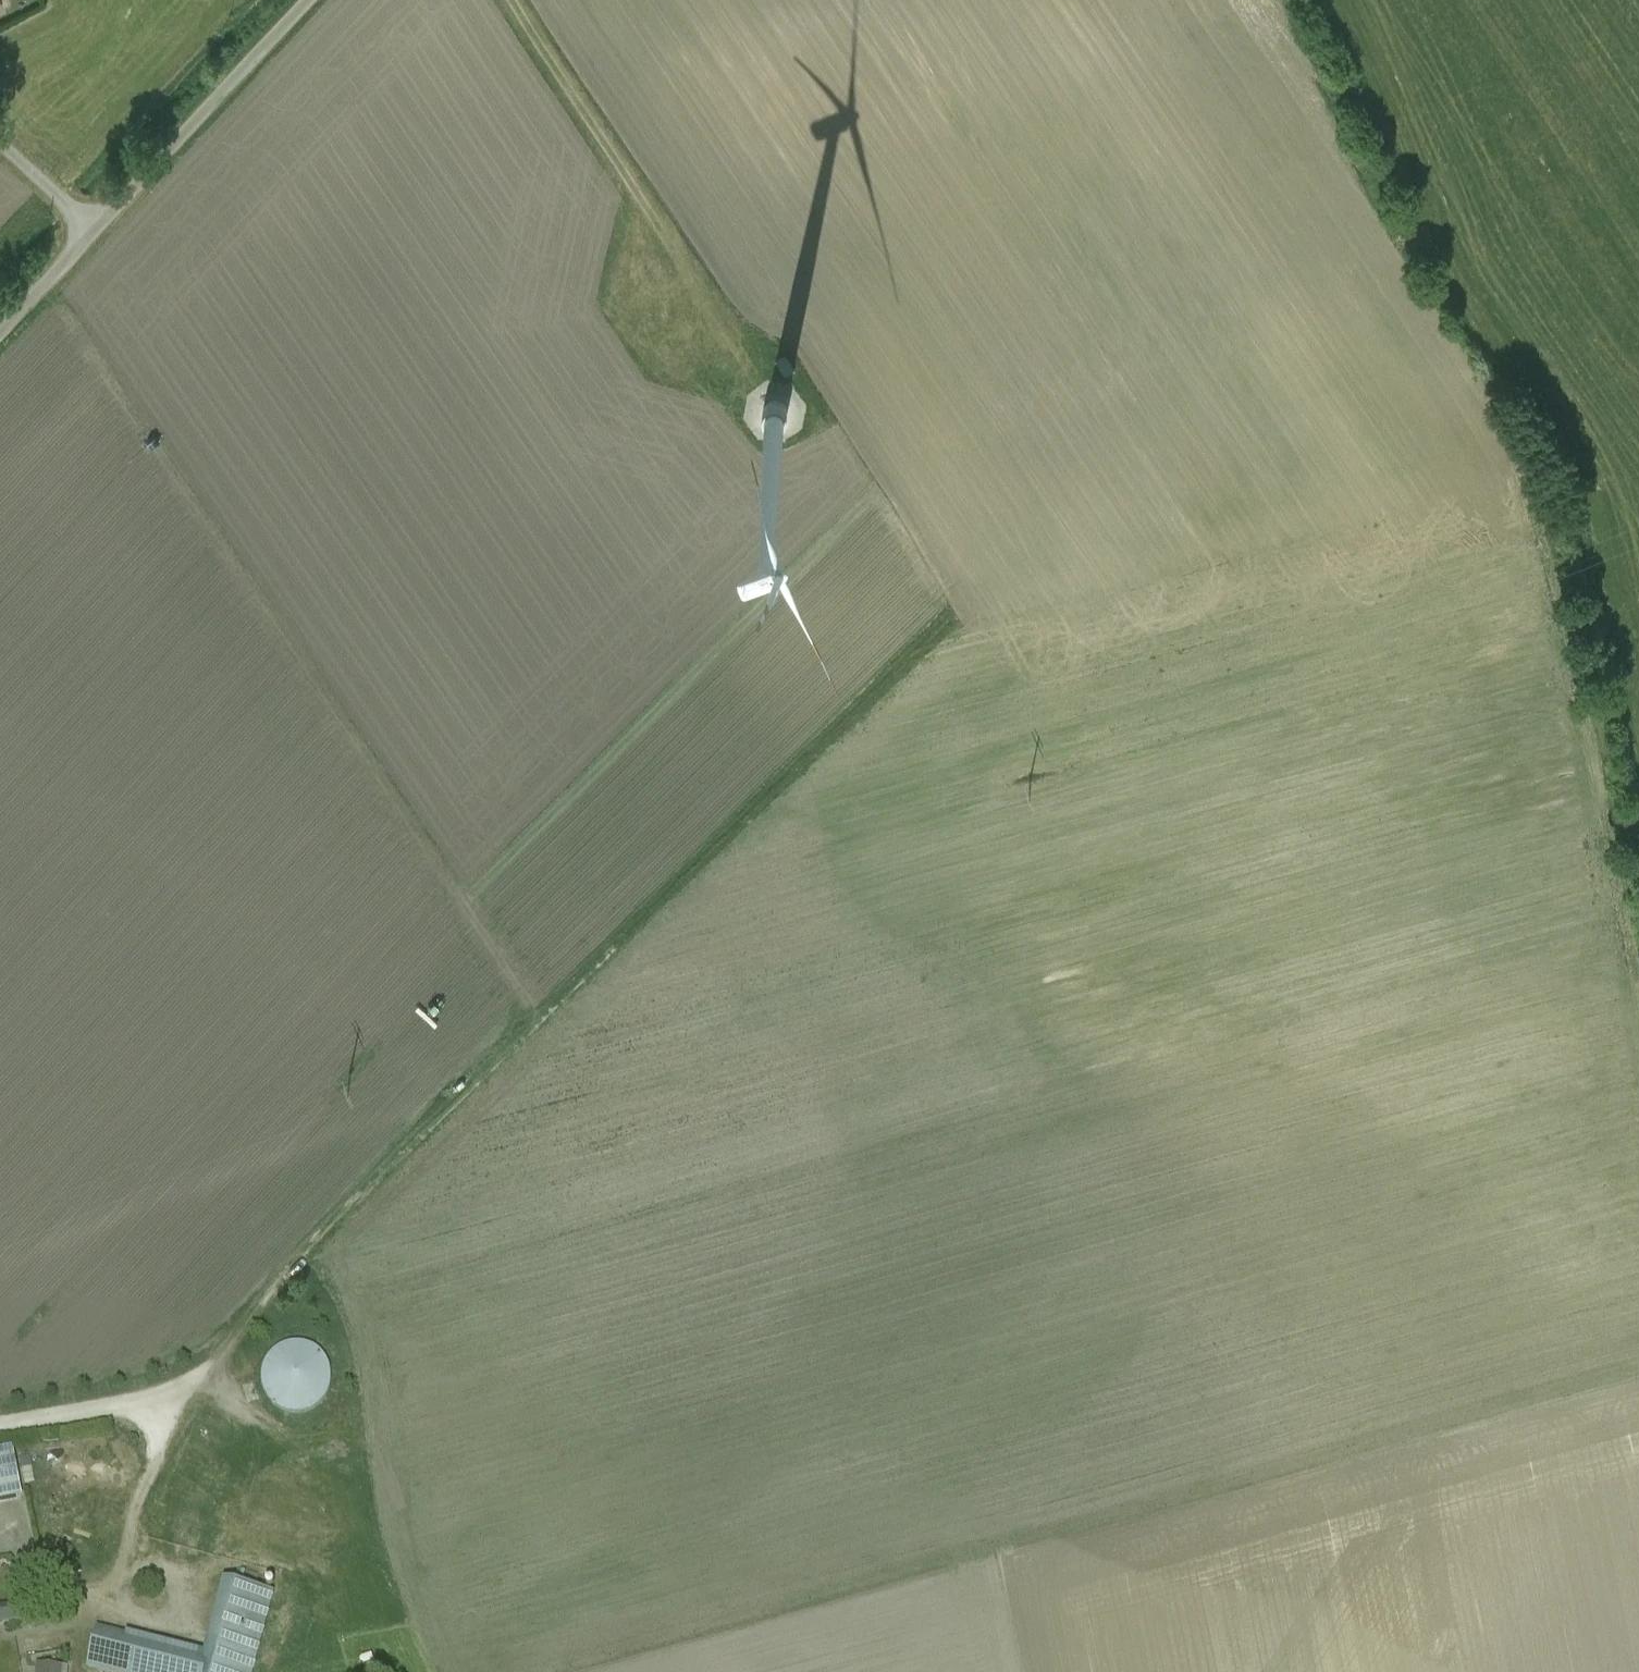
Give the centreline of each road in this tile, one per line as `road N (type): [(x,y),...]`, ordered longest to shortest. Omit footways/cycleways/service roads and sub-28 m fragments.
road 1 (unclassified): [(0,333),(308,0)]
road 2 (track): [(516,0),(766,374)]

